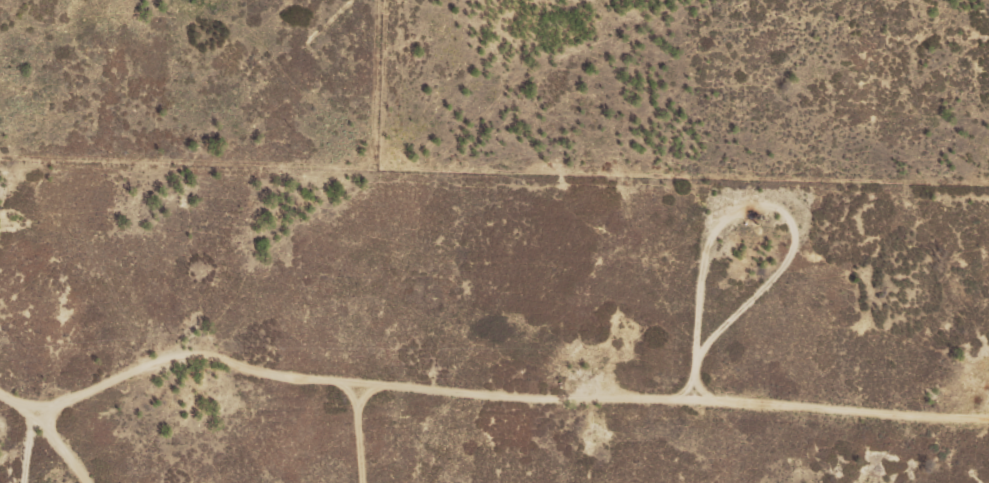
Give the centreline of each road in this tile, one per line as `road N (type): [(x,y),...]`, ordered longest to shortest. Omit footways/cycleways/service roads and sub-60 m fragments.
road 1 (track): [(0,363),(23,386),(109,407),(164,366),(245,336),(638,412),(988,417)]

